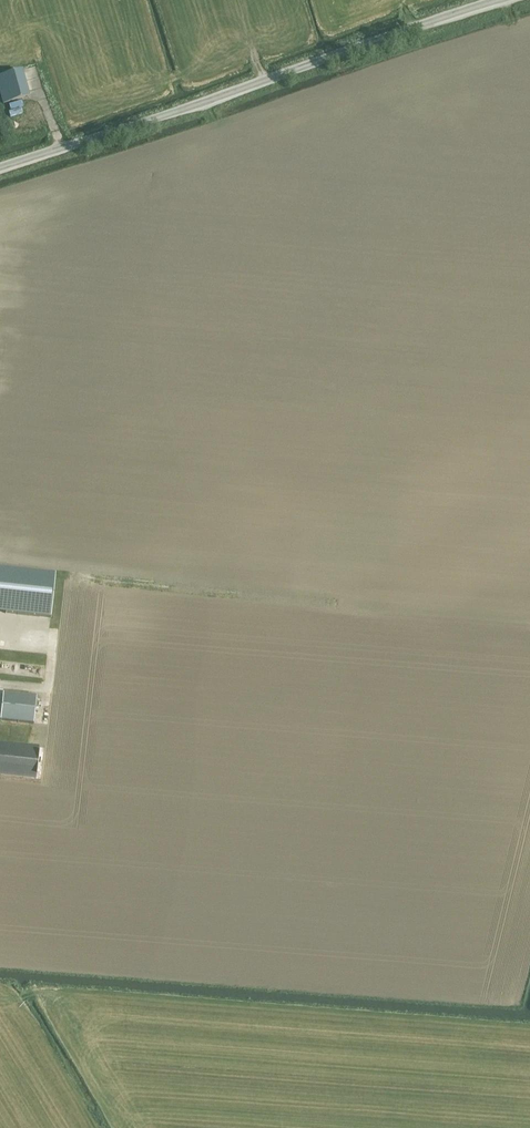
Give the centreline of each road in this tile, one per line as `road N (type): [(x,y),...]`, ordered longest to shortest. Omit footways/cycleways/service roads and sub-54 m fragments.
road 1 (unclassified): [(0,168),(497,0)]

